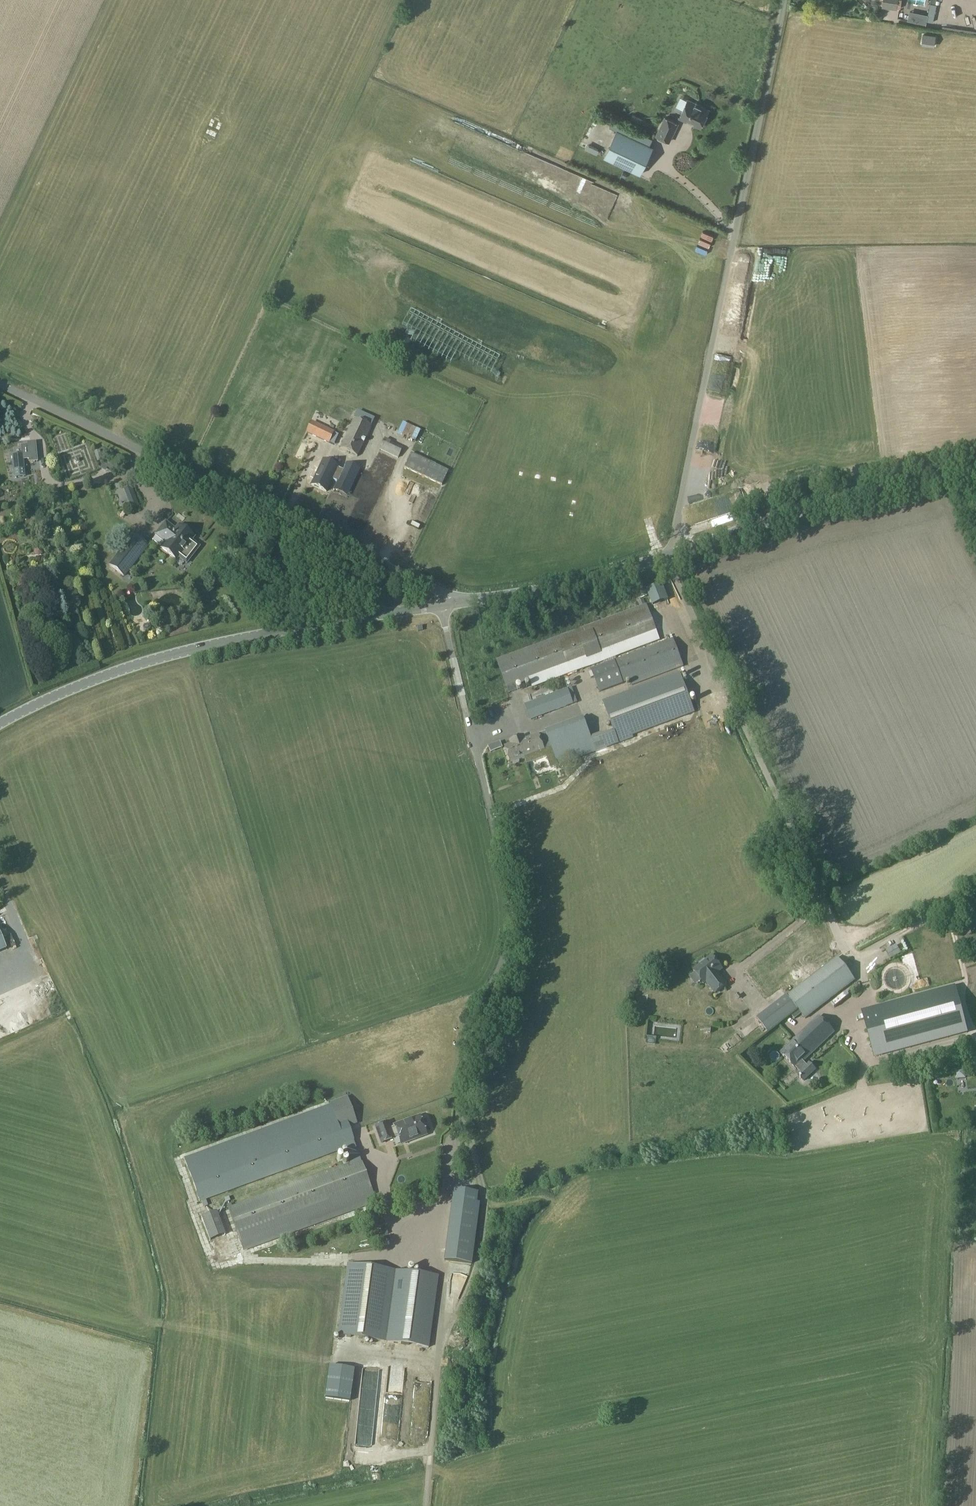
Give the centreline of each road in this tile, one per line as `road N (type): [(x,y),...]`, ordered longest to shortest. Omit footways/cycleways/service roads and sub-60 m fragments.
road 1 (unclassified): [(668,553),(784,0)]
road 2 (unclassified): [(458,1125),(469,1024),(500,967),(511,917),(440,604)]
road 3 (unclassified): [(387,565),(0,384)]
road 4 (unclassified): [(0,721),(132,665),(217,640),(370,613)]
road 5 (track): [(426,1505),(440,1260),(458,1125)]
road 6 (unclassified): [(668,553),(787,511),(975,470)]
road 7 (unclassified): [(462,602),(668,553)]

